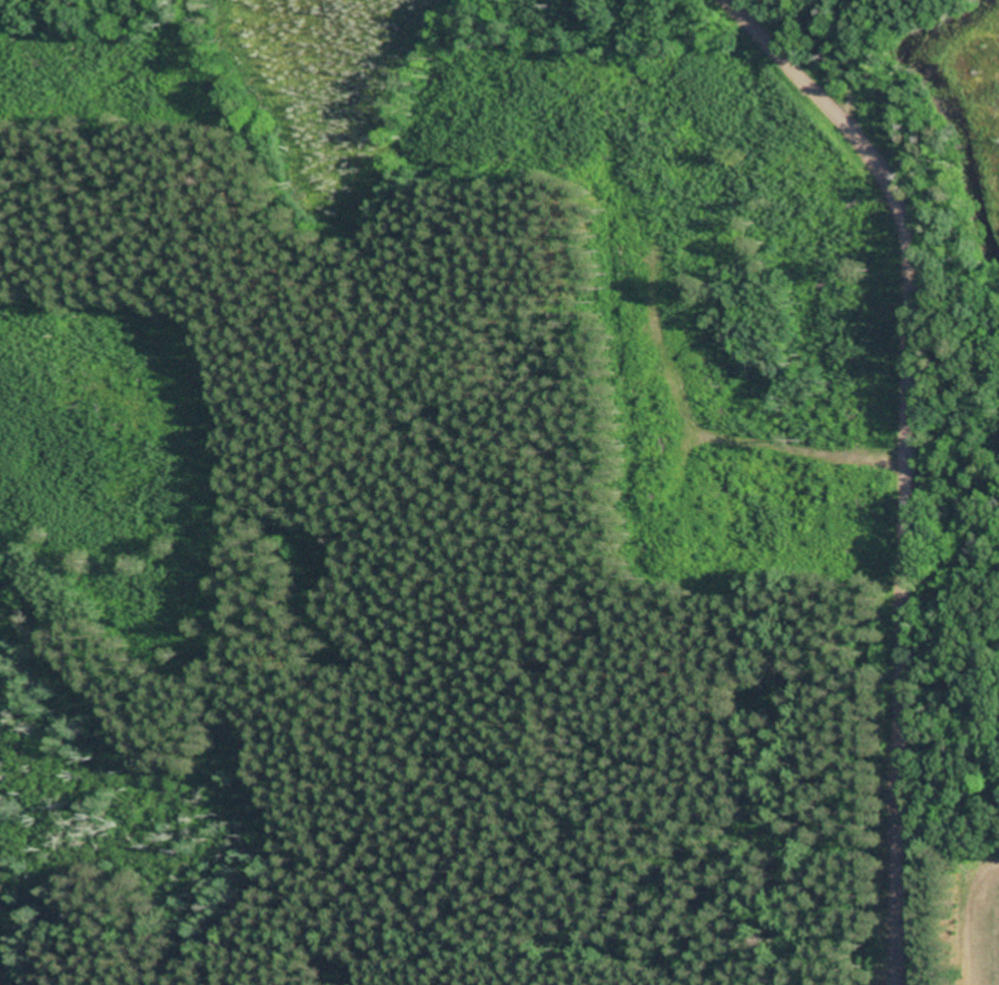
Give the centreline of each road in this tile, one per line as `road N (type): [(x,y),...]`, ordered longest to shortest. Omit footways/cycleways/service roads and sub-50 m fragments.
road 1 (residential): [(899,984),(912,473),(909,207),(864,137),(725,0)]

